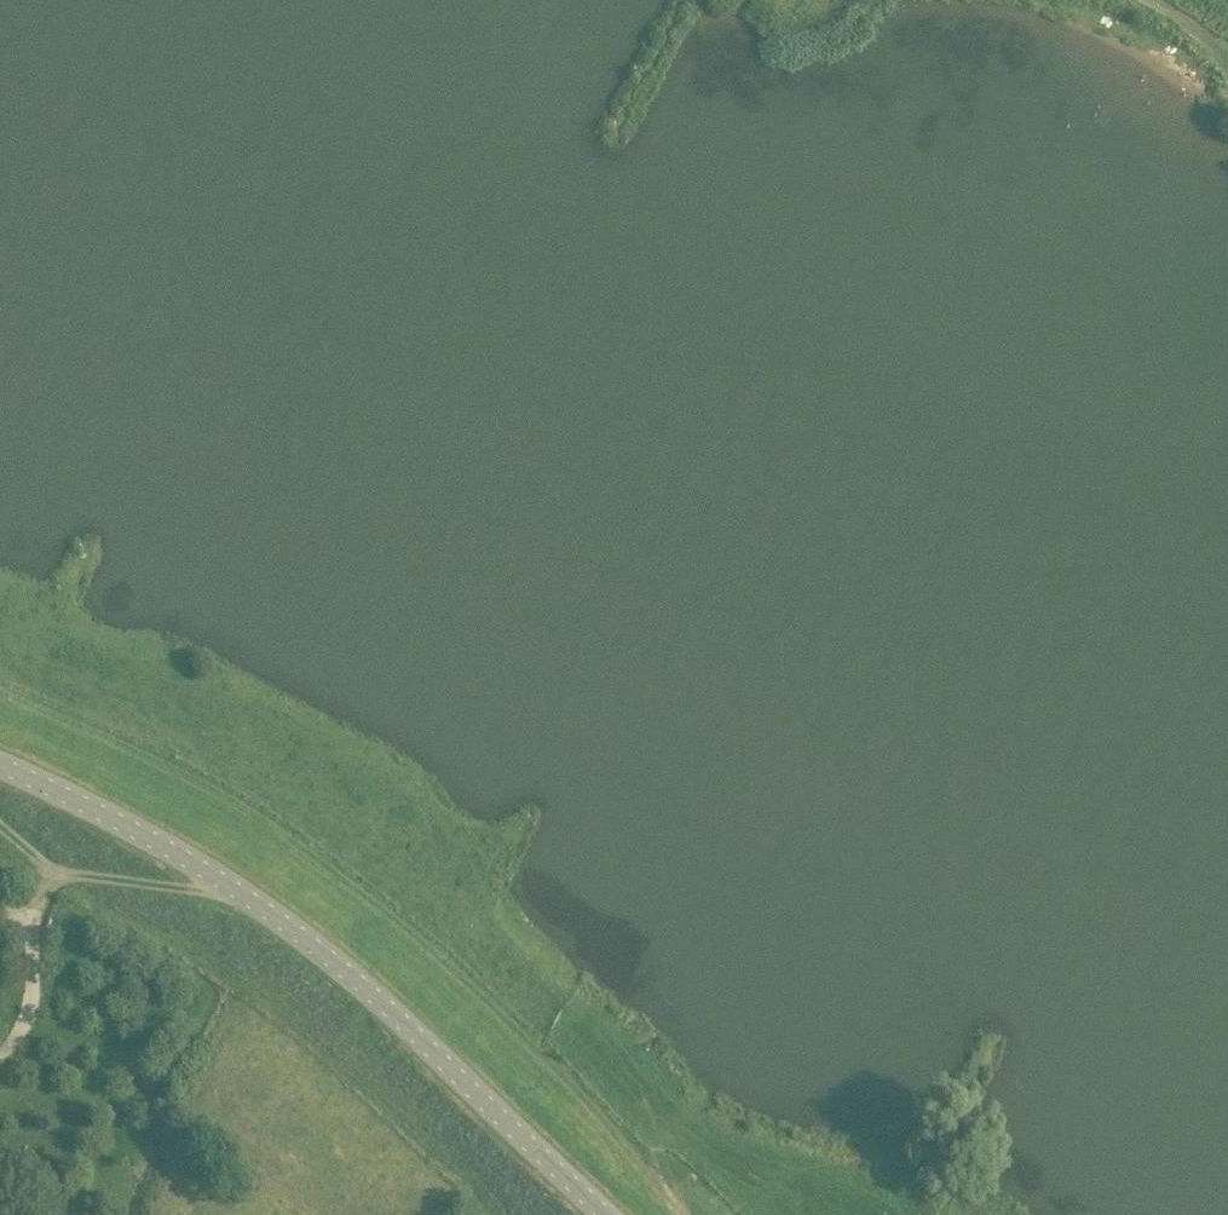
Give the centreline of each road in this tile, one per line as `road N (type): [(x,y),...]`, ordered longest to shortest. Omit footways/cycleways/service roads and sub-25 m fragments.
road 1 (unclassified): [(609,1214),(389,1000),(224,871),(0,764)]

